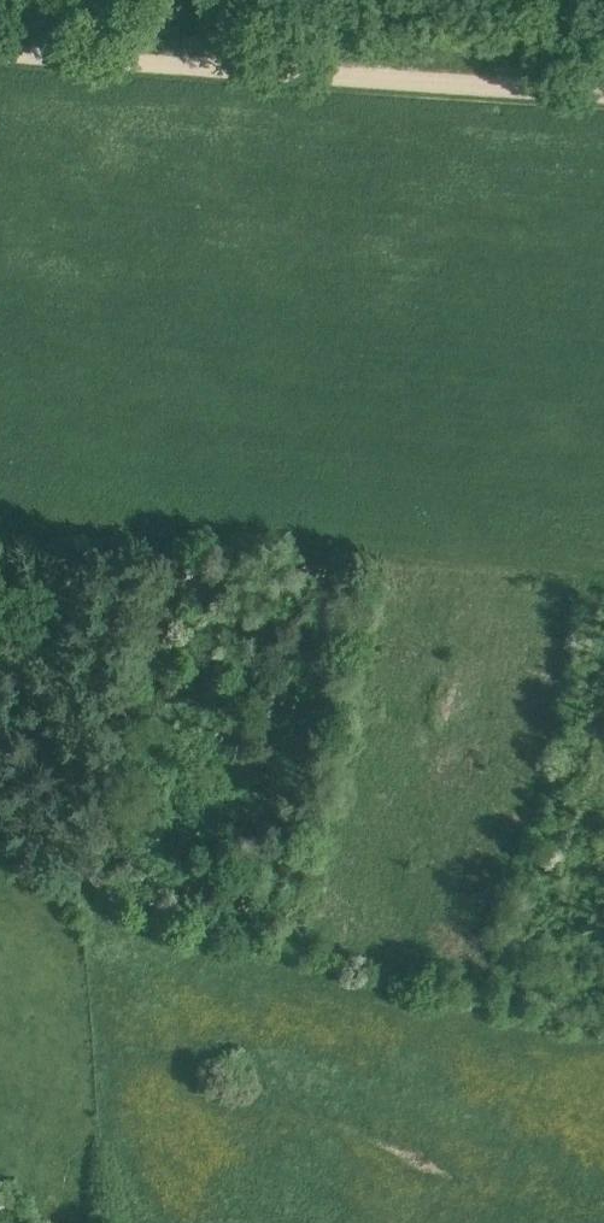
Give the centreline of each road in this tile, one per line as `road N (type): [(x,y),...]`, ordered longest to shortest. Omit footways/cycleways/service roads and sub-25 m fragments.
road 1 (track): [(0,50),(603,88)]

